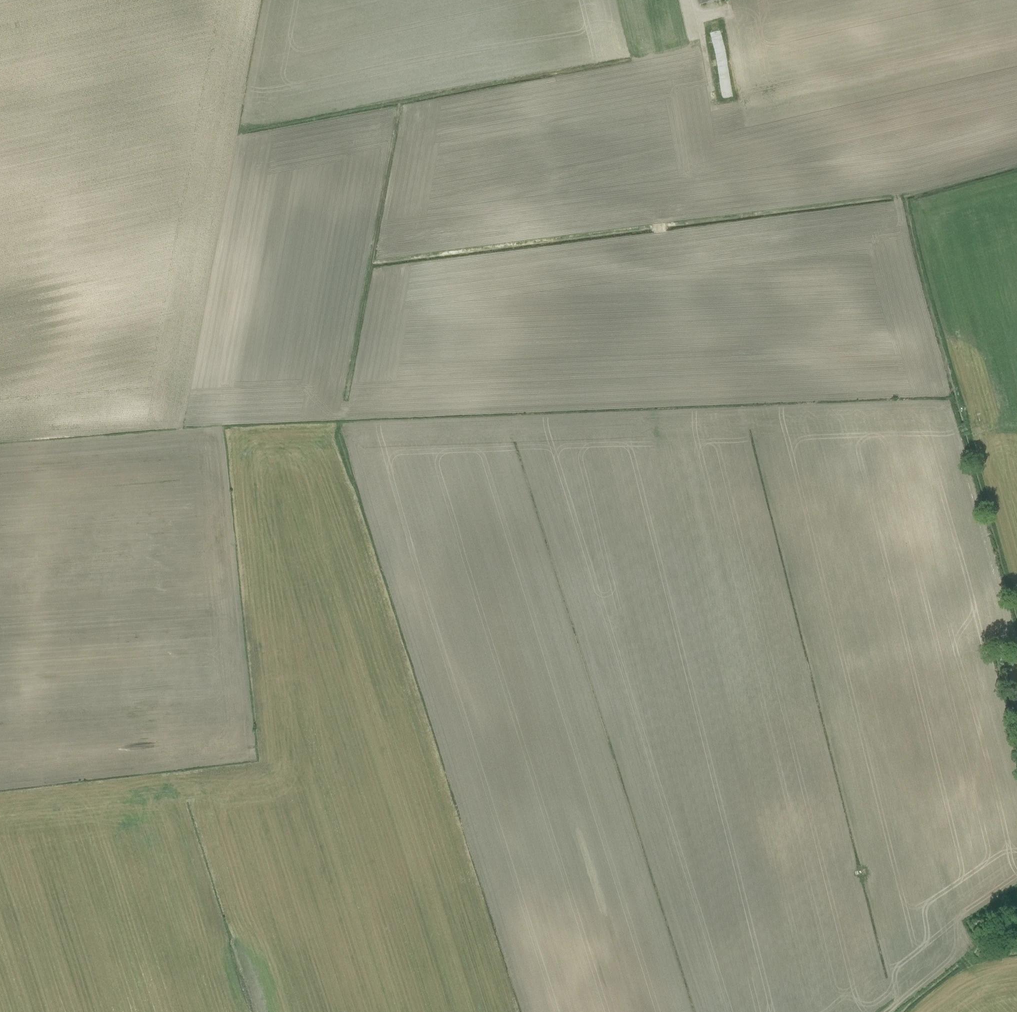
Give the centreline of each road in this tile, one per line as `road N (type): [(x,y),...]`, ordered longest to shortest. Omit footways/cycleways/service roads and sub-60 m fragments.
road 1 (track): [(702,29),(716,102),(724,107),(1016,38)]
road 2 (track): [(1016,872),(957,916),(929,974),(888,1011)]

